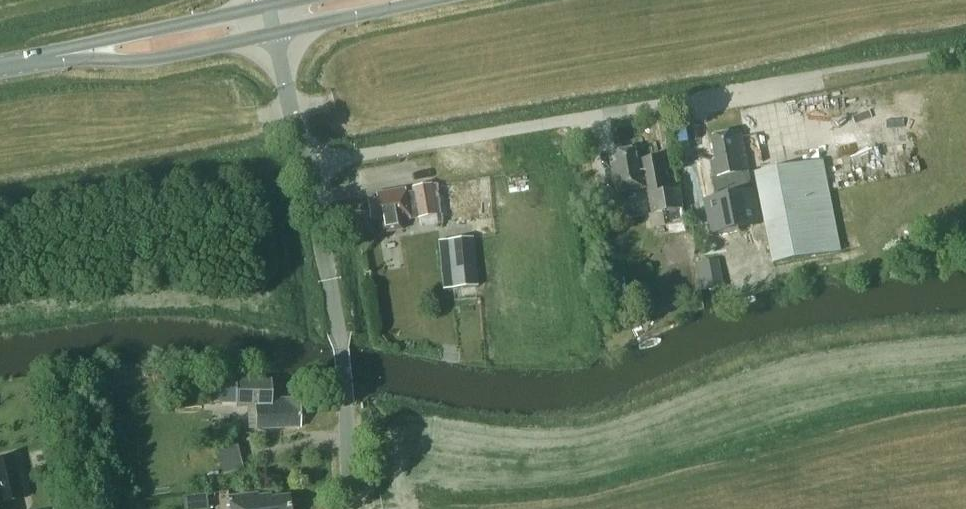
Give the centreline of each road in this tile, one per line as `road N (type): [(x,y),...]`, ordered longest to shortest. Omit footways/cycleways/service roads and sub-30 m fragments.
road 1 (unclassified): [(304,165),(817,73)]
road 2 (tertiary): [(350,508),(338,334),(304,165)]
road 3 (secondary): [(76,53),(151,61),(273,33)]
road 4 (secondary): [(268,5),(95,42),(76,53)]
road 5 (secondary): [(273,33),(430,0)]
road 6 (tertiary): [(304,165),(273,33)]

